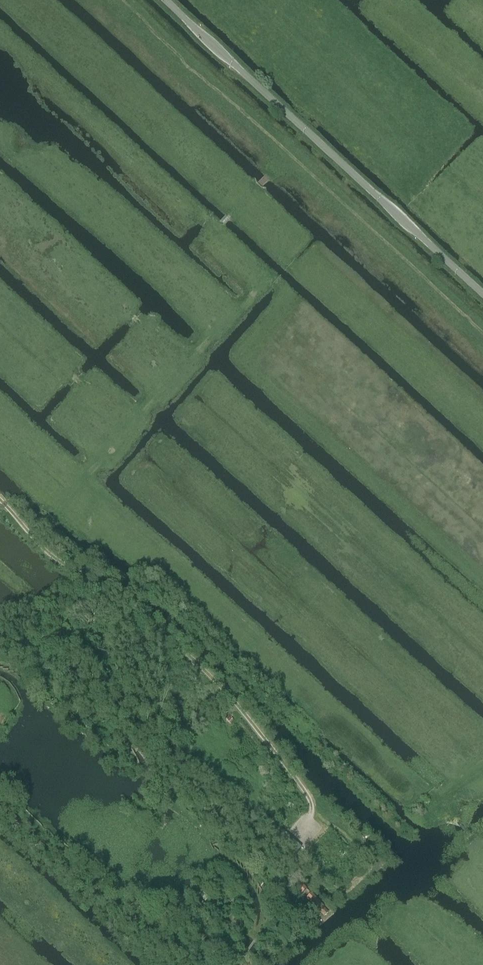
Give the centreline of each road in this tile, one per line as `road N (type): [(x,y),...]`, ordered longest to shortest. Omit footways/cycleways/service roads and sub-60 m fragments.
road 1 (track): [(308,802),(239,707),(176,643),(55,558),(0,502)]
road 2 (tertiary): [(482,295),(165,0)]

